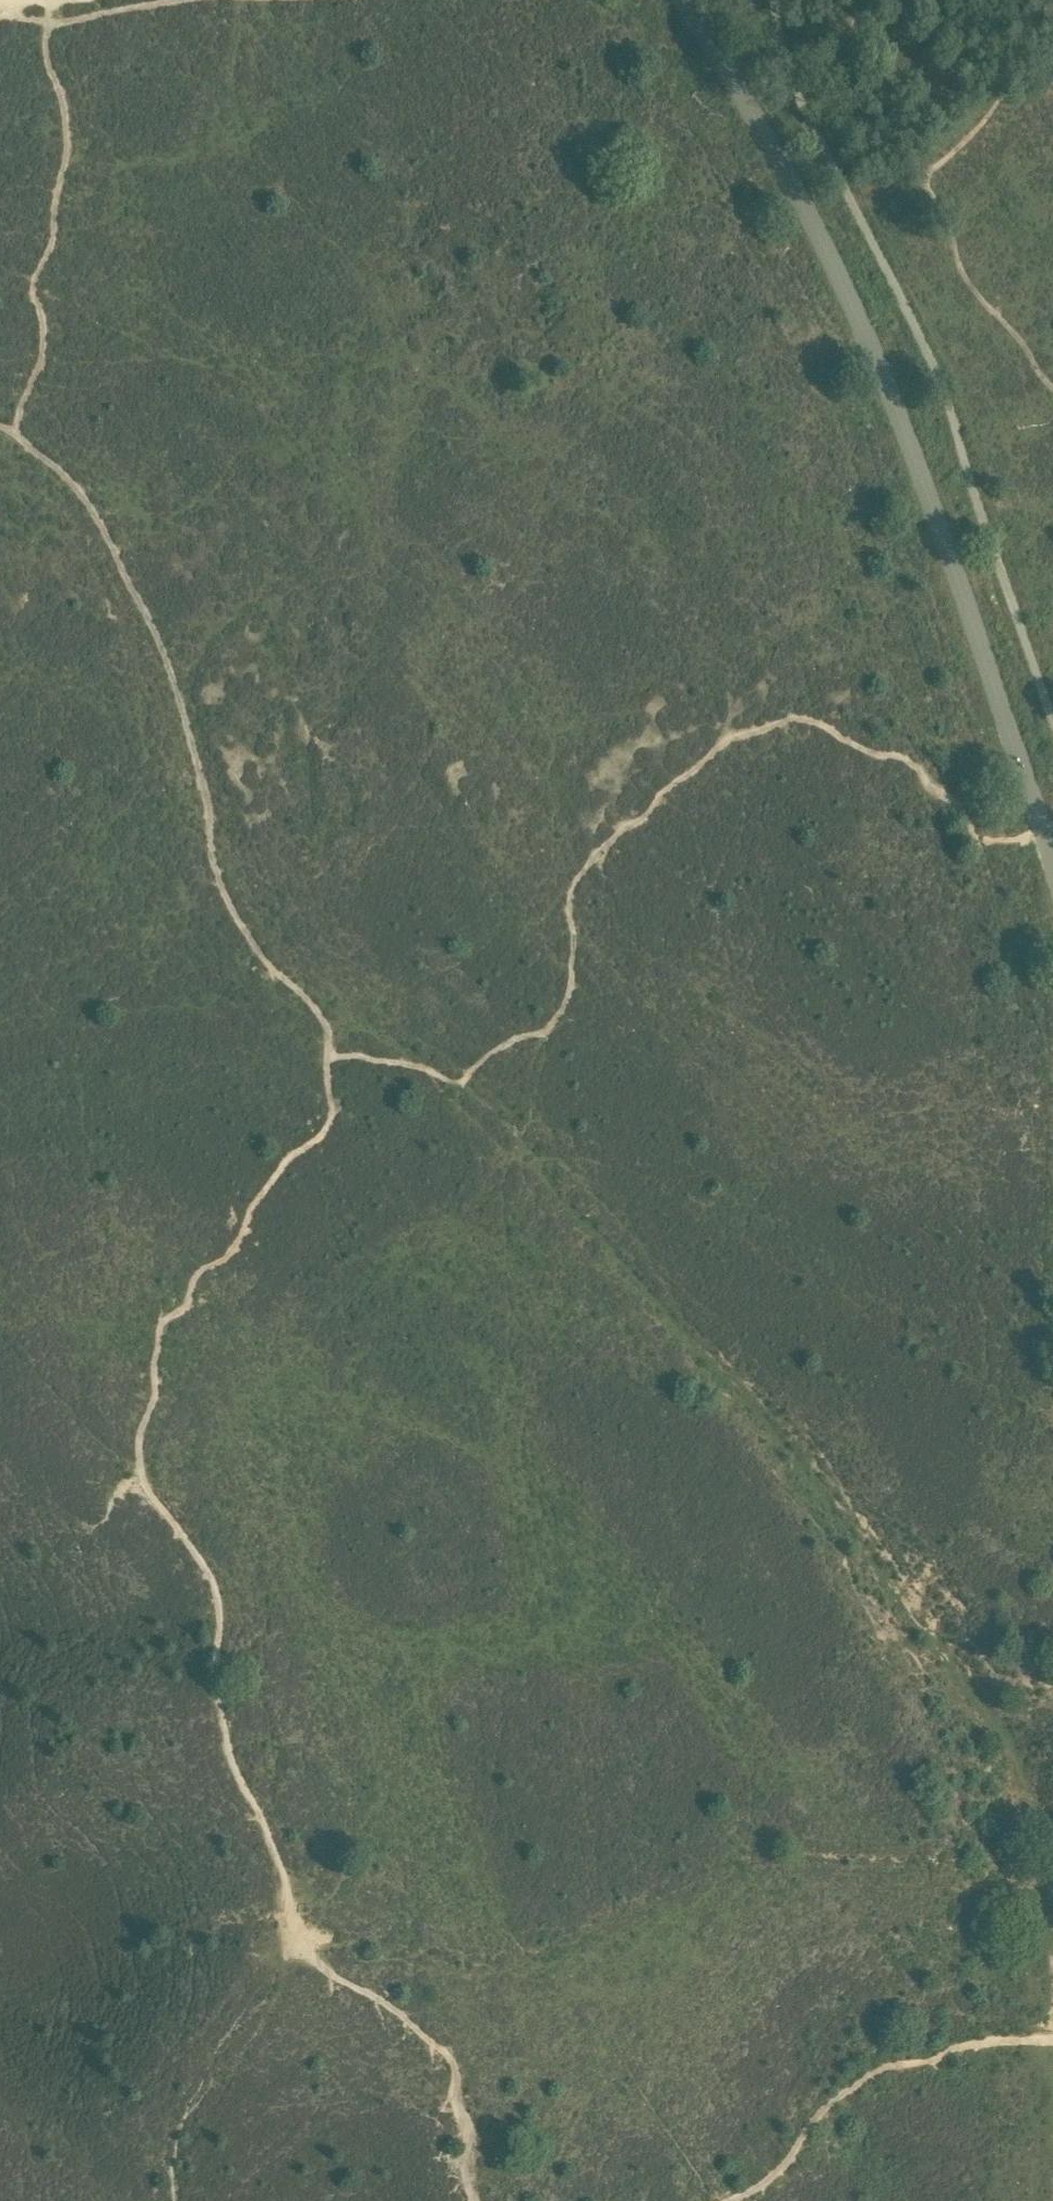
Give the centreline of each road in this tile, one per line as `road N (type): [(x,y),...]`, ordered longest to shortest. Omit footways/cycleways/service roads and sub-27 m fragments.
road 1 (unclassified): [(1052,865),(910,443),(823,240),(680,0)]

